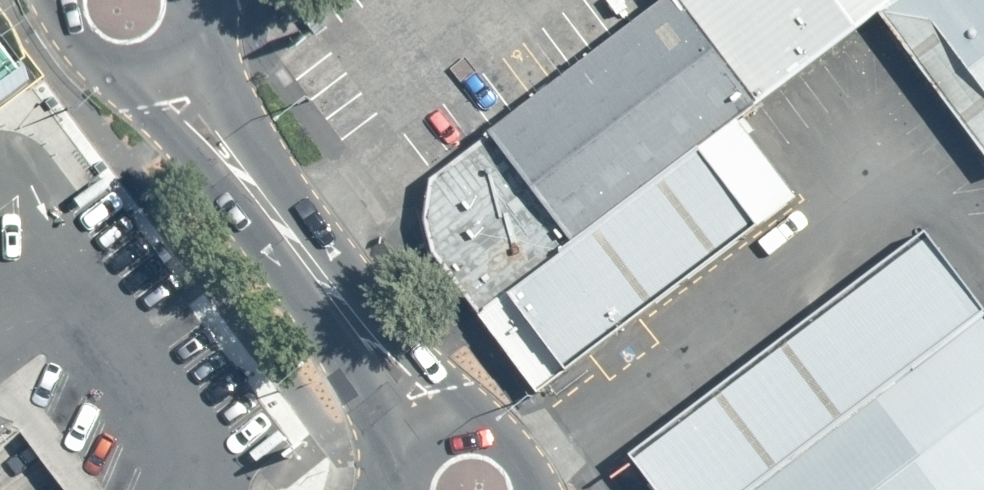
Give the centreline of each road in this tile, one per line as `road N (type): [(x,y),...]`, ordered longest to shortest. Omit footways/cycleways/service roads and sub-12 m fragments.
road 1 (secondary): [(438,437),(164,78)]
road 2 (secondary): [(164,78),(121,89),(74,72),(53,47),(44,0)]
road 3 (secondary): [(438,437),(466,428),(509,438),(527,453),(542,489)]

